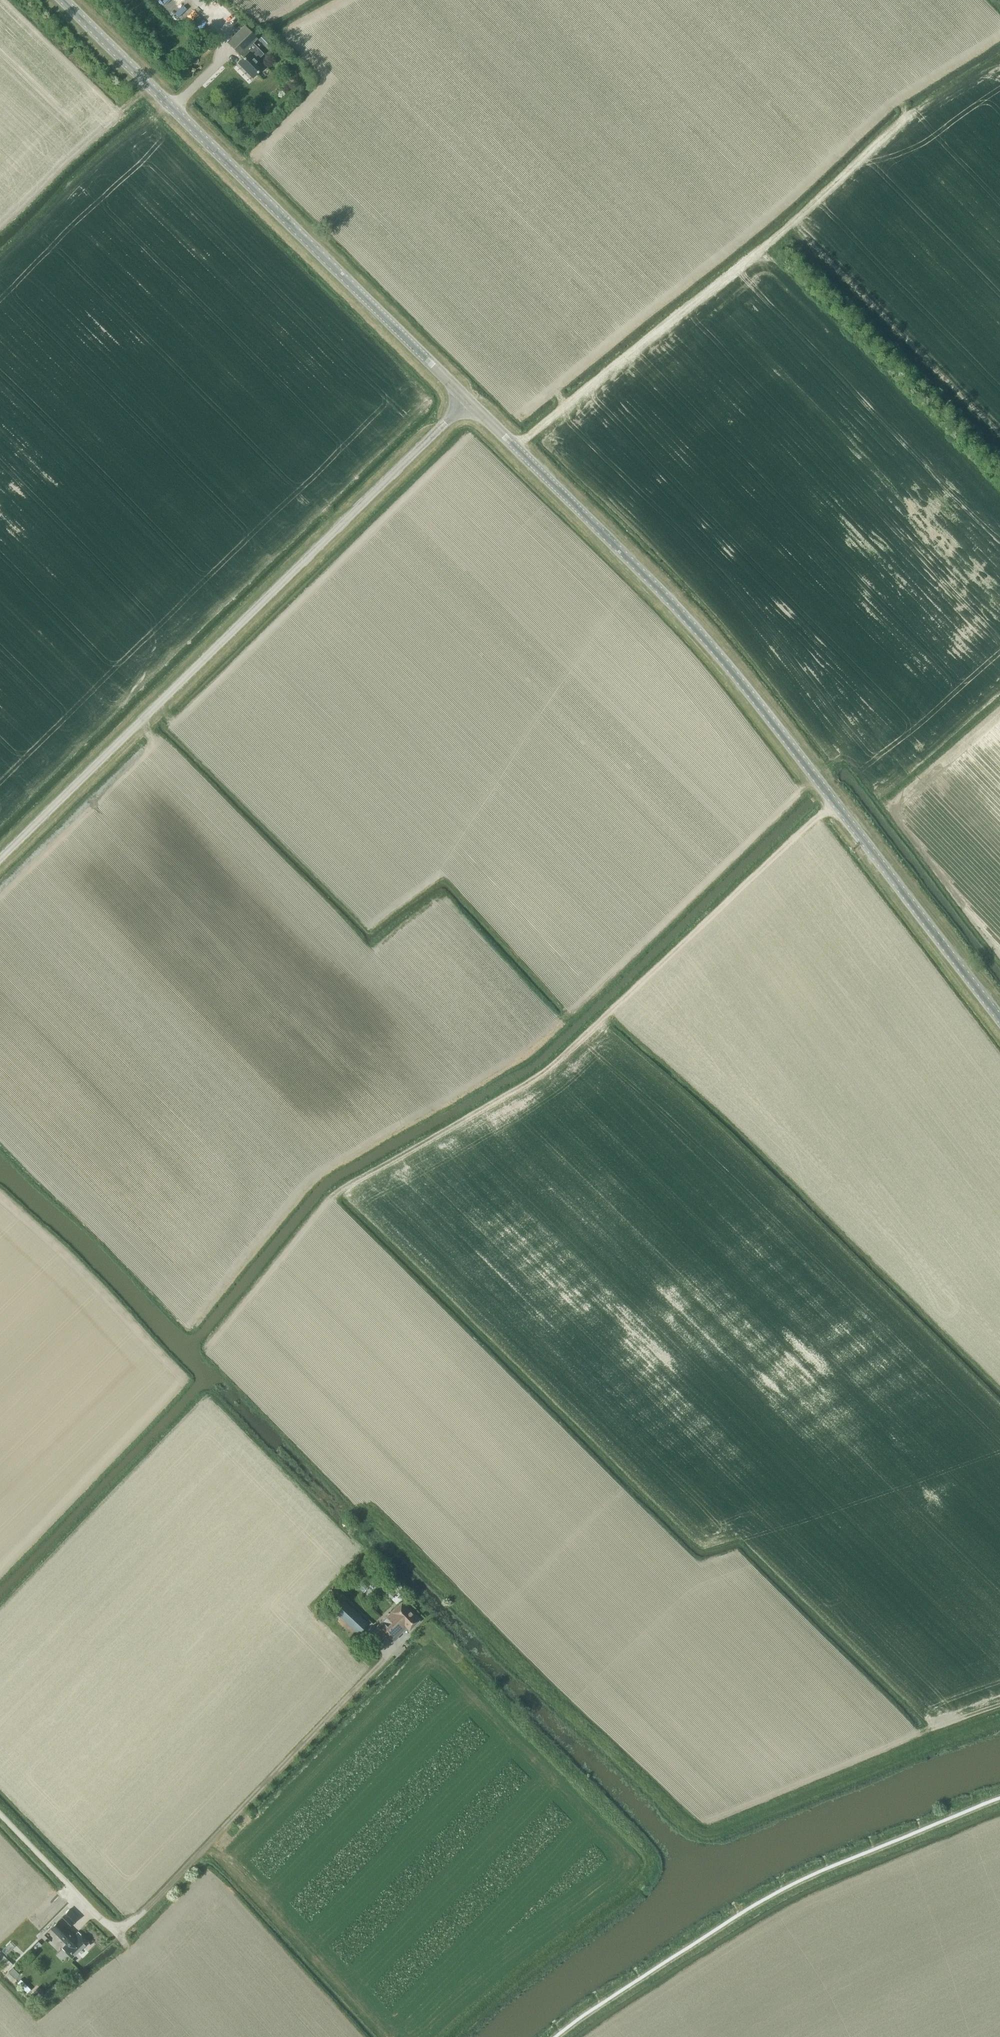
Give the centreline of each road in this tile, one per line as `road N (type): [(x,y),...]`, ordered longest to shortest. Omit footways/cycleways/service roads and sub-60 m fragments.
road 1 (secondary): [(999,1016),(695,625),(470,403)]
road 2 (unclassified): [(0,860),(470,403)]
road 3 (secondary): [(470,403),(64,0)]
road 4 (track): [(143,1912),(382,1662)]
road 5 (unclassified): [(143,1912),(121,1935),(0,1813)]

